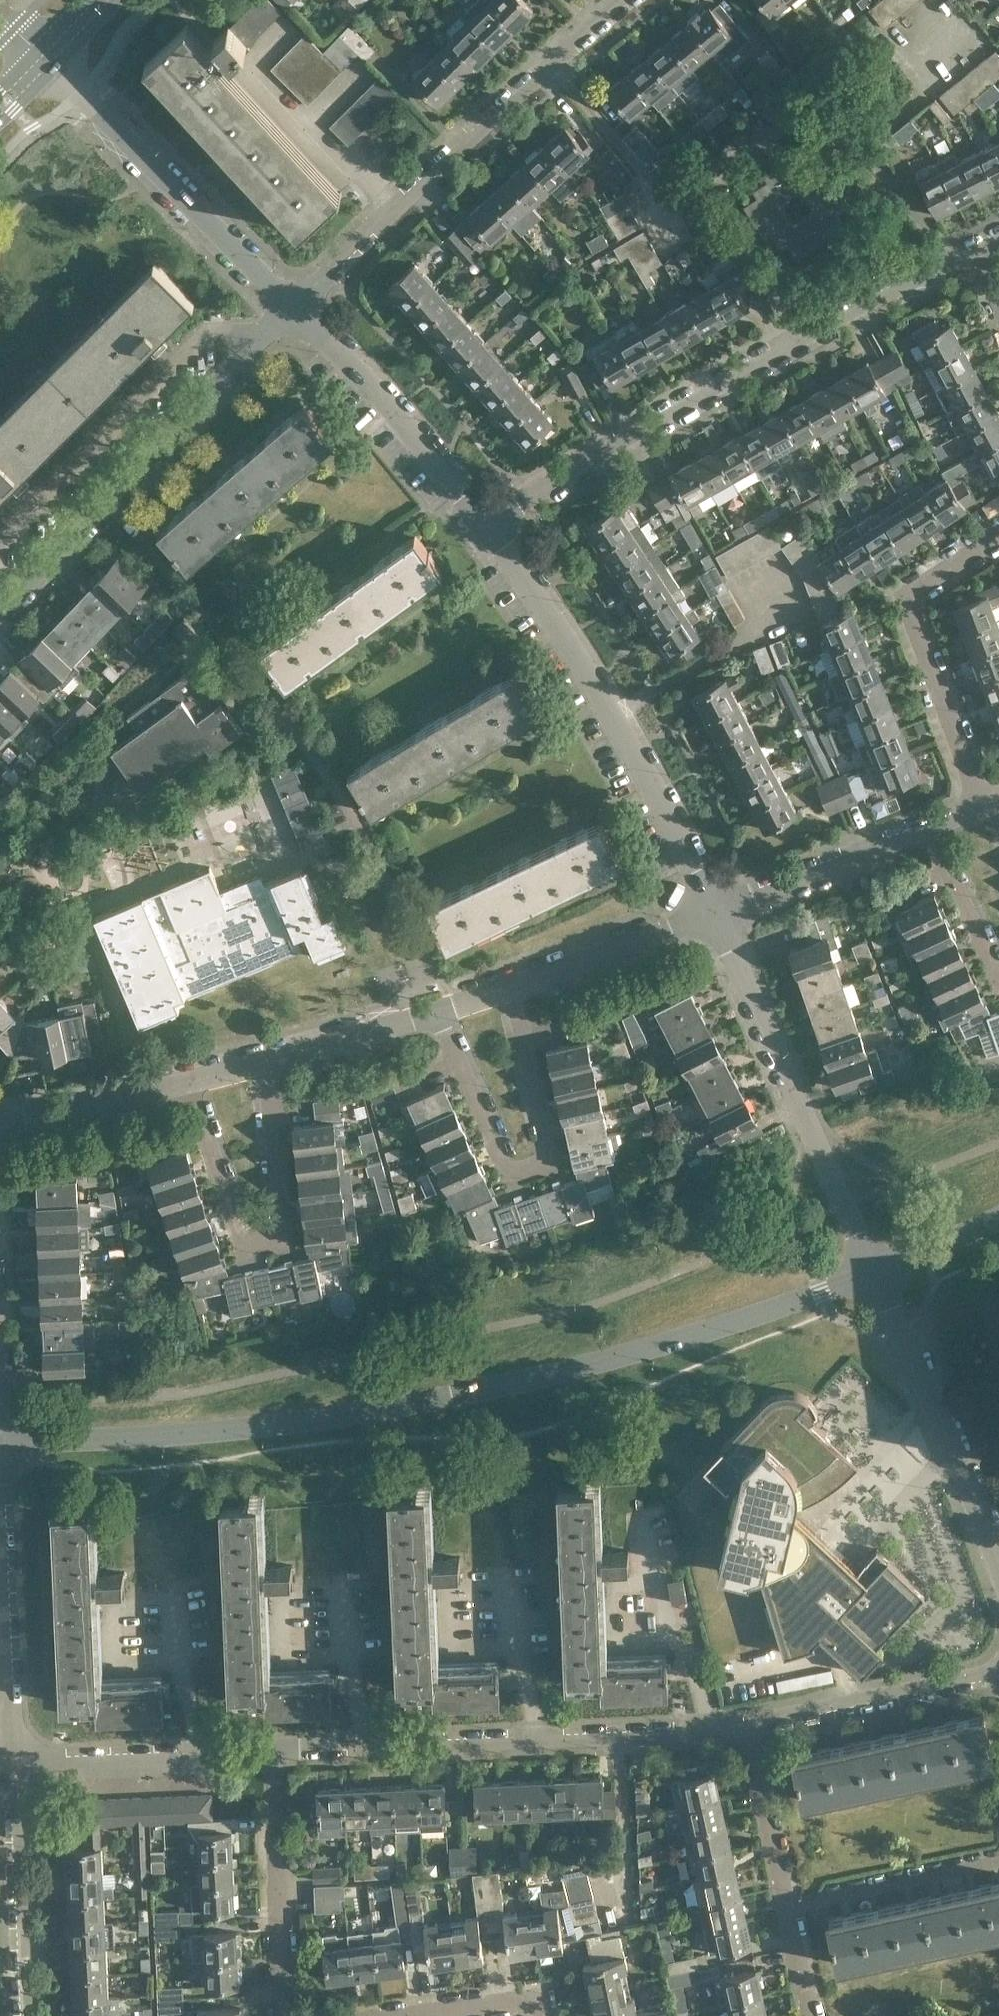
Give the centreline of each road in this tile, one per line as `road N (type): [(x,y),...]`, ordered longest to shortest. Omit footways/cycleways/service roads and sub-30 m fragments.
road 1 (tertiary): [(0,1444),(370,1407),(571,1363),(873,1272)]
road 2 (residential): [(492,530),(656,422),(966,251)]
road 3 (residential): [(266,1756),(744,1727)]
road 4 (residential): [(292,309),(627,0)]
road 5 (residential): [(718,908),(612,705),(492,530)]
road 6 (residential): [(0,615),(292,309)]
road 7 (residential): [(430,1012),(511,1174),(544,1164),(548,1149),(517,983)]
road 8 (residential): [(181,1081),(245,1249),(284,1235),(270,1057)]
road 9 (residential): [(873,1272),(718,908)]
road 10 (residential): [(292,309),(41,53)]
road 11 (residential): [(984,805),(908,595),(998,539)]
road 12 (residential): [(6,1774),(0,1462)]
road 13 (residential): [(998,1557),(873,1272)]
road 14 (residential): [(492,530),(292,309)]
road 15 (residential): [(744,1727),(998,1668)]
road 16 (residential): [(6,1774),(266,1756)]
road 17 (residential): [(283,2015),(266,1756)]
road 18 (residential): [(18,2015),(6,1774)]
road 19 (residential): [(783,1905),(998,1861)]
road 20 (residential): [(517,983),(718,908)]
road 21 (residential): [(718,908),(916,830)]
road 22 (residential): [(0,1128),(181,1081)]
road 23 (residential): [(783,1905),(744,1727)]
road 24 (residential): [(916,830),(998,987)]
road 25 (residential): [(270,1057),(430,1012)]
road 26 (tertiary): [(873,1272),(998,1215)]
road 27 (residential): [(545,2015),(541,2000),(421,2015)]

